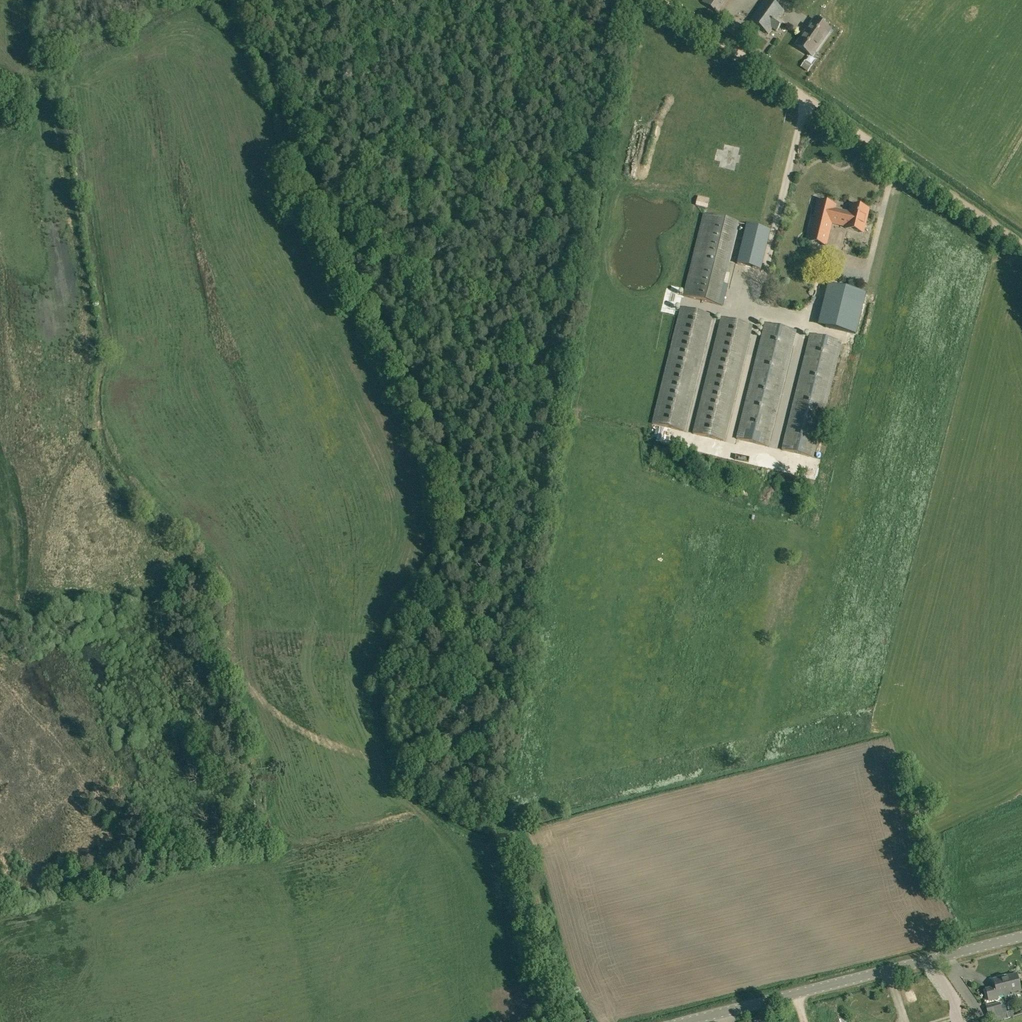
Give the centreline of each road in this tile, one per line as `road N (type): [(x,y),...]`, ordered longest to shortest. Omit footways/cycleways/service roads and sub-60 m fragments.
road 1 (track): [(1021,244),(664,0)]
road 2 (tertiary): [(690,1021),(1021,937)]

